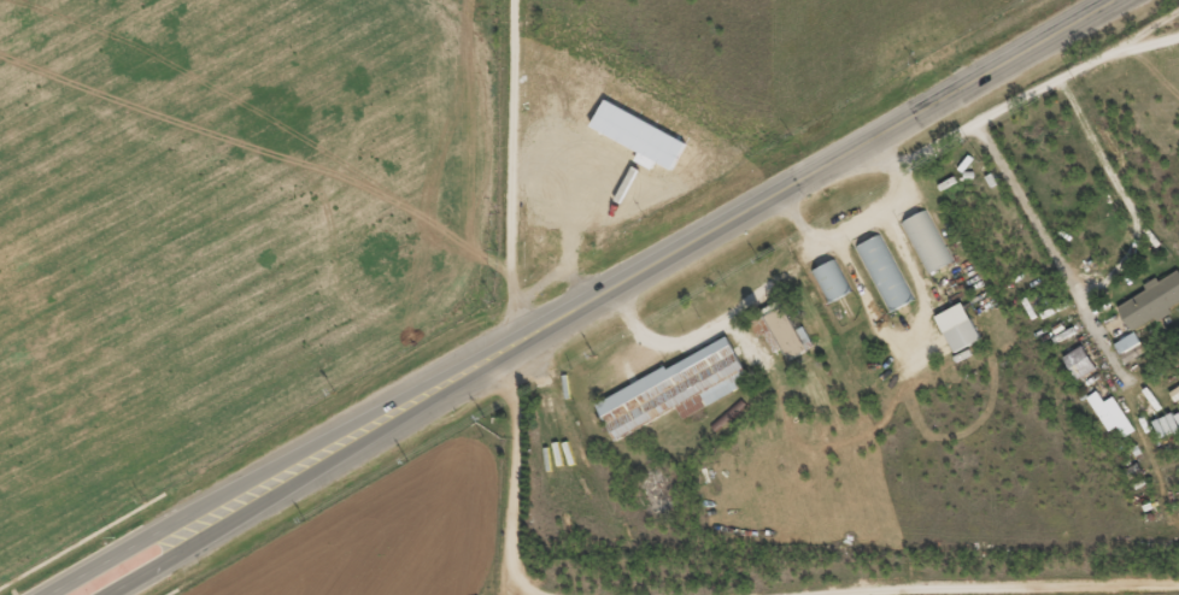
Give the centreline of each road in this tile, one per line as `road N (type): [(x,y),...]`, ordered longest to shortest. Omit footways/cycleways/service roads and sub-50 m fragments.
road 1 (primary): [(611,287),(40,594)]
road 2 (primary): [(105,594),(611,287)]
road 3 (primary): [(611,287),(1106,0)]

